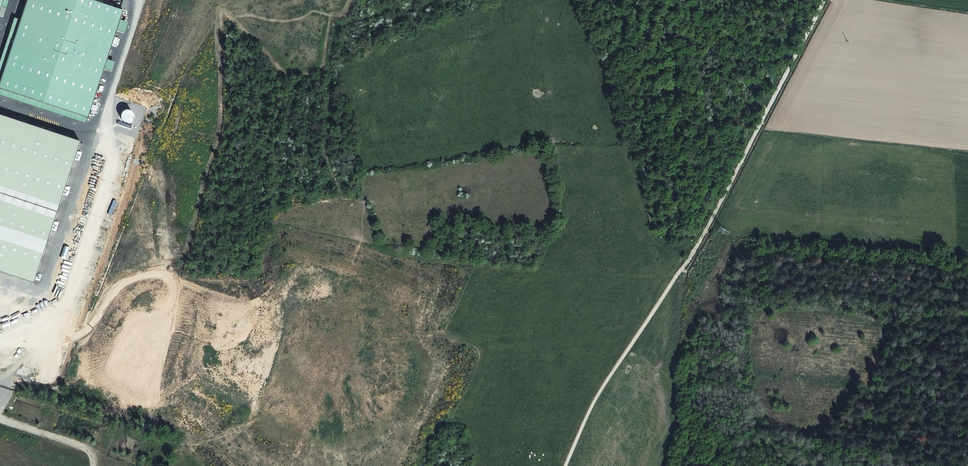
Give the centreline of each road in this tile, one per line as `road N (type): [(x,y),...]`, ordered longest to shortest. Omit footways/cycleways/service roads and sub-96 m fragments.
road 1 (track): [(565,465),(601,394),(668,311),(819,0)]
road 2 (track): [(0,418),(145,465)]

